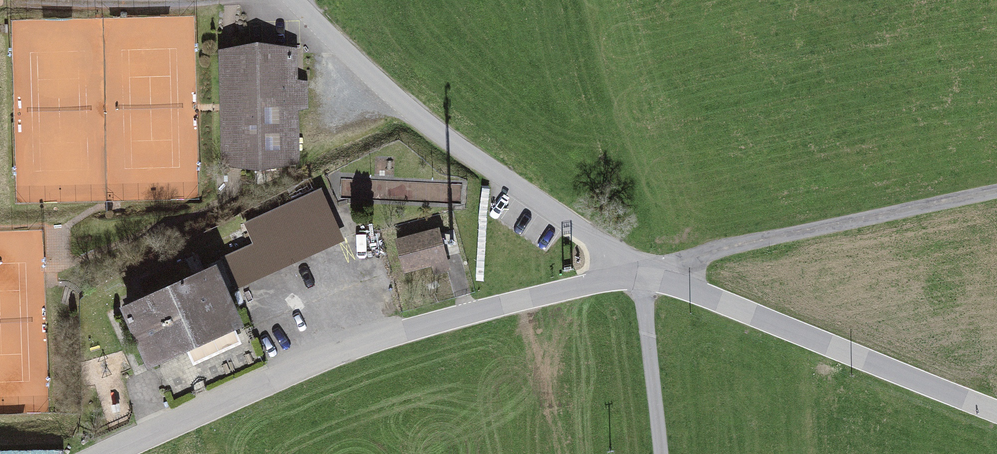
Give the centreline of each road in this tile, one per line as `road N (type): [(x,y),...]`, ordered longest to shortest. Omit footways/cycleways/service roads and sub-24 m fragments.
road 1 (unclassified): [(111,453),(410,330),(641,271)]
road 2 (unclassified): [(641,271),(442,135),(294,0)]
road 3 (unclassified): [(641,271),(996,403)]
road 4 (residential): [(996,190),(641,271)]
road 5 (unclassified): [(641,271),(661,453)]

